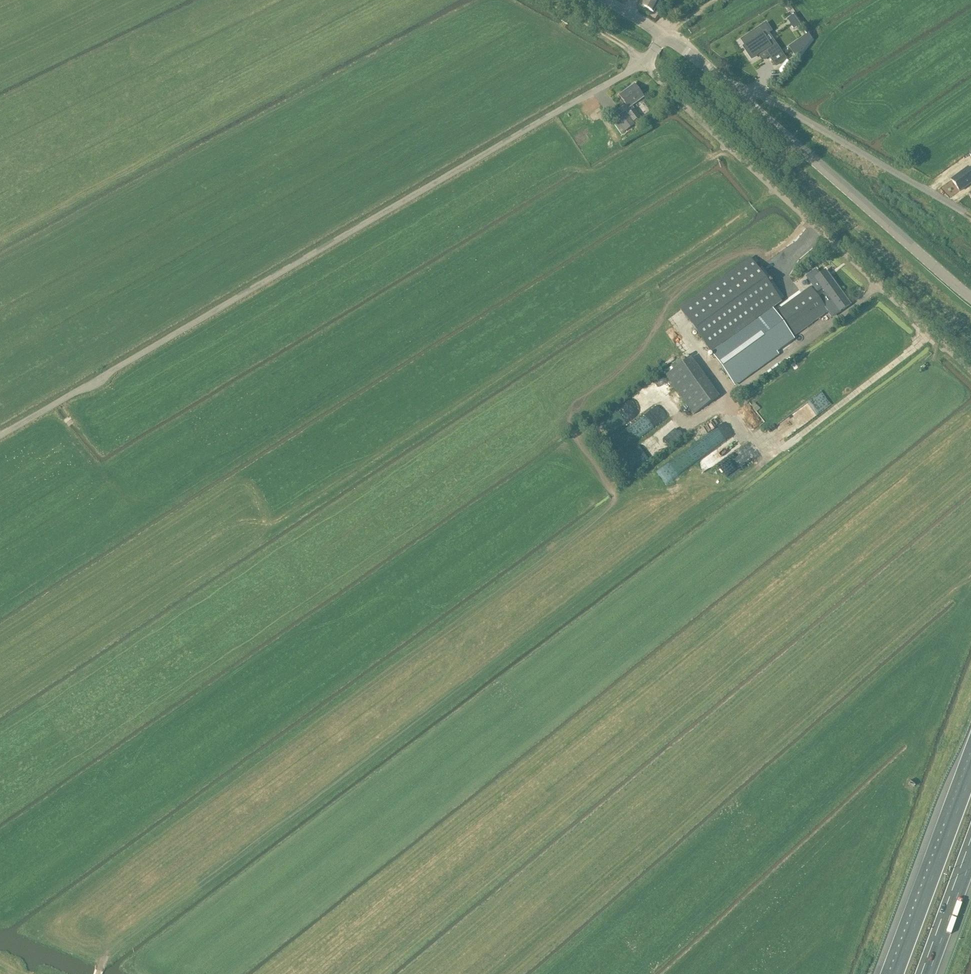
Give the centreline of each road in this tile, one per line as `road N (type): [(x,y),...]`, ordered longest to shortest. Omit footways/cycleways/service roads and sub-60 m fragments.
road 1 (unclassified): [(0,436),(643,61)]
road 2 (residential): [(970,371),(643,61)]
road 3 (unclassified): [(970,297),(735,90)]
road 4 (unclassified): [(965,213),(768,97),(735,90)]
road 5 (motorway): [(970,774),(897,973)]
road 6 (motorway): [(925,973),(970,849)]

